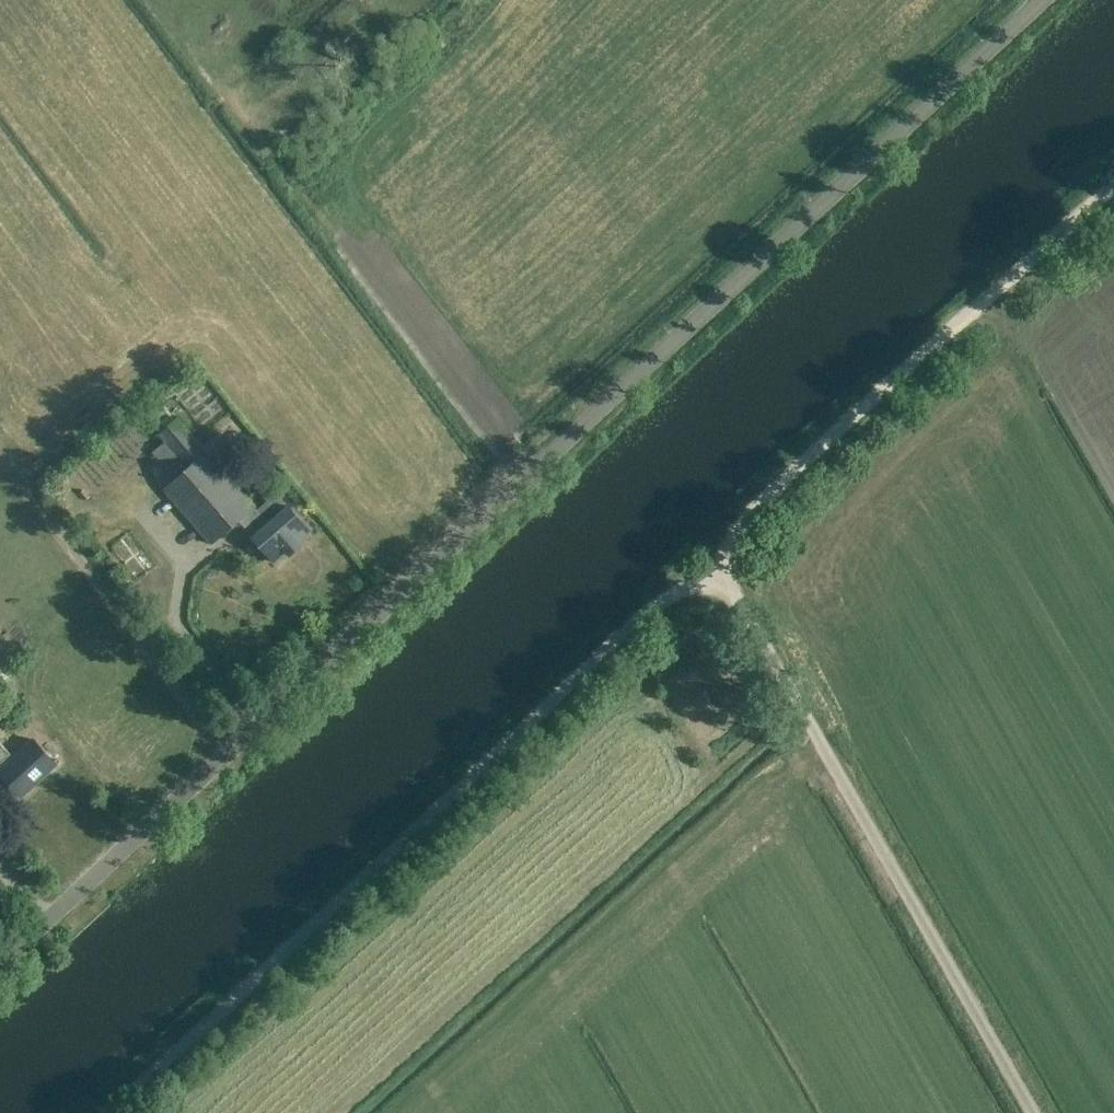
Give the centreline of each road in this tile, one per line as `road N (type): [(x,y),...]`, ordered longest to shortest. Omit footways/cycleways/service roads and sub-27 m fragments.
road 1 (unclassified): [(0,963),(1018,0)]
road 2 (track): [(106,1112),(620,632),(710,570),(756,503),(1113,182)]
road 3 (unclassified): [(1032,1112),(754,629),(710,570)]
road 4 (track): [(0,450),(224,751)]

